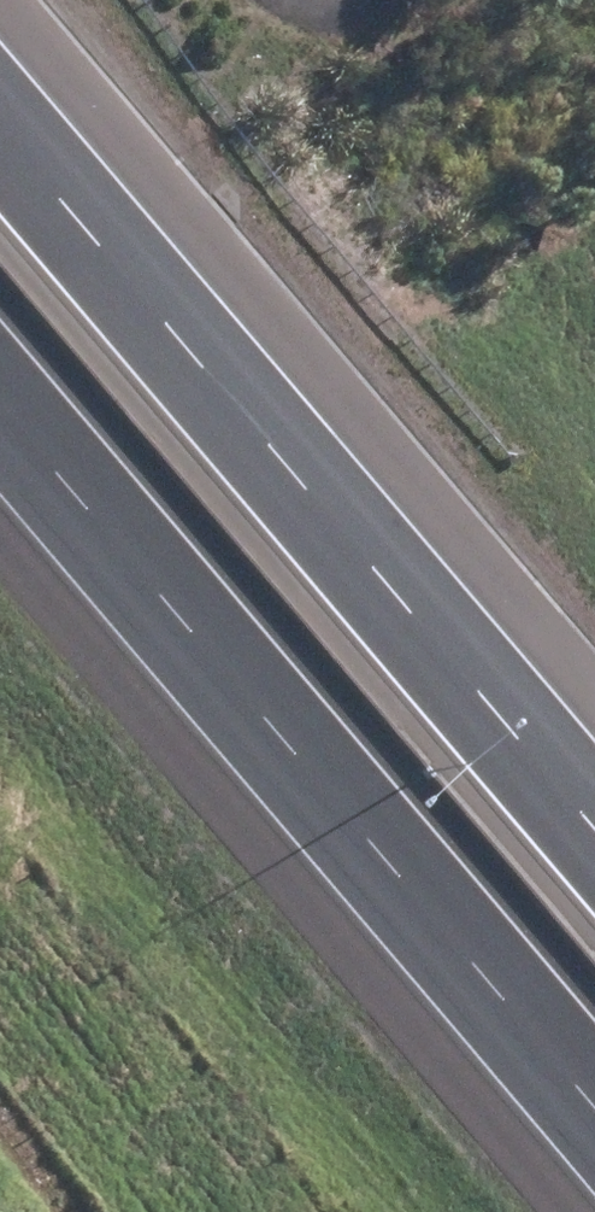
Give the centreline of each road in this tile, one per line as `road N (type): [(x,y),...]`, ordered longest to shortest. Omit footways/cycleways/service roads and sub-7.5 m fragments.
road 1 (motorway): [(0,121),(594,842)]
road 2 (motorway): [(594,1100),(0,398)]

